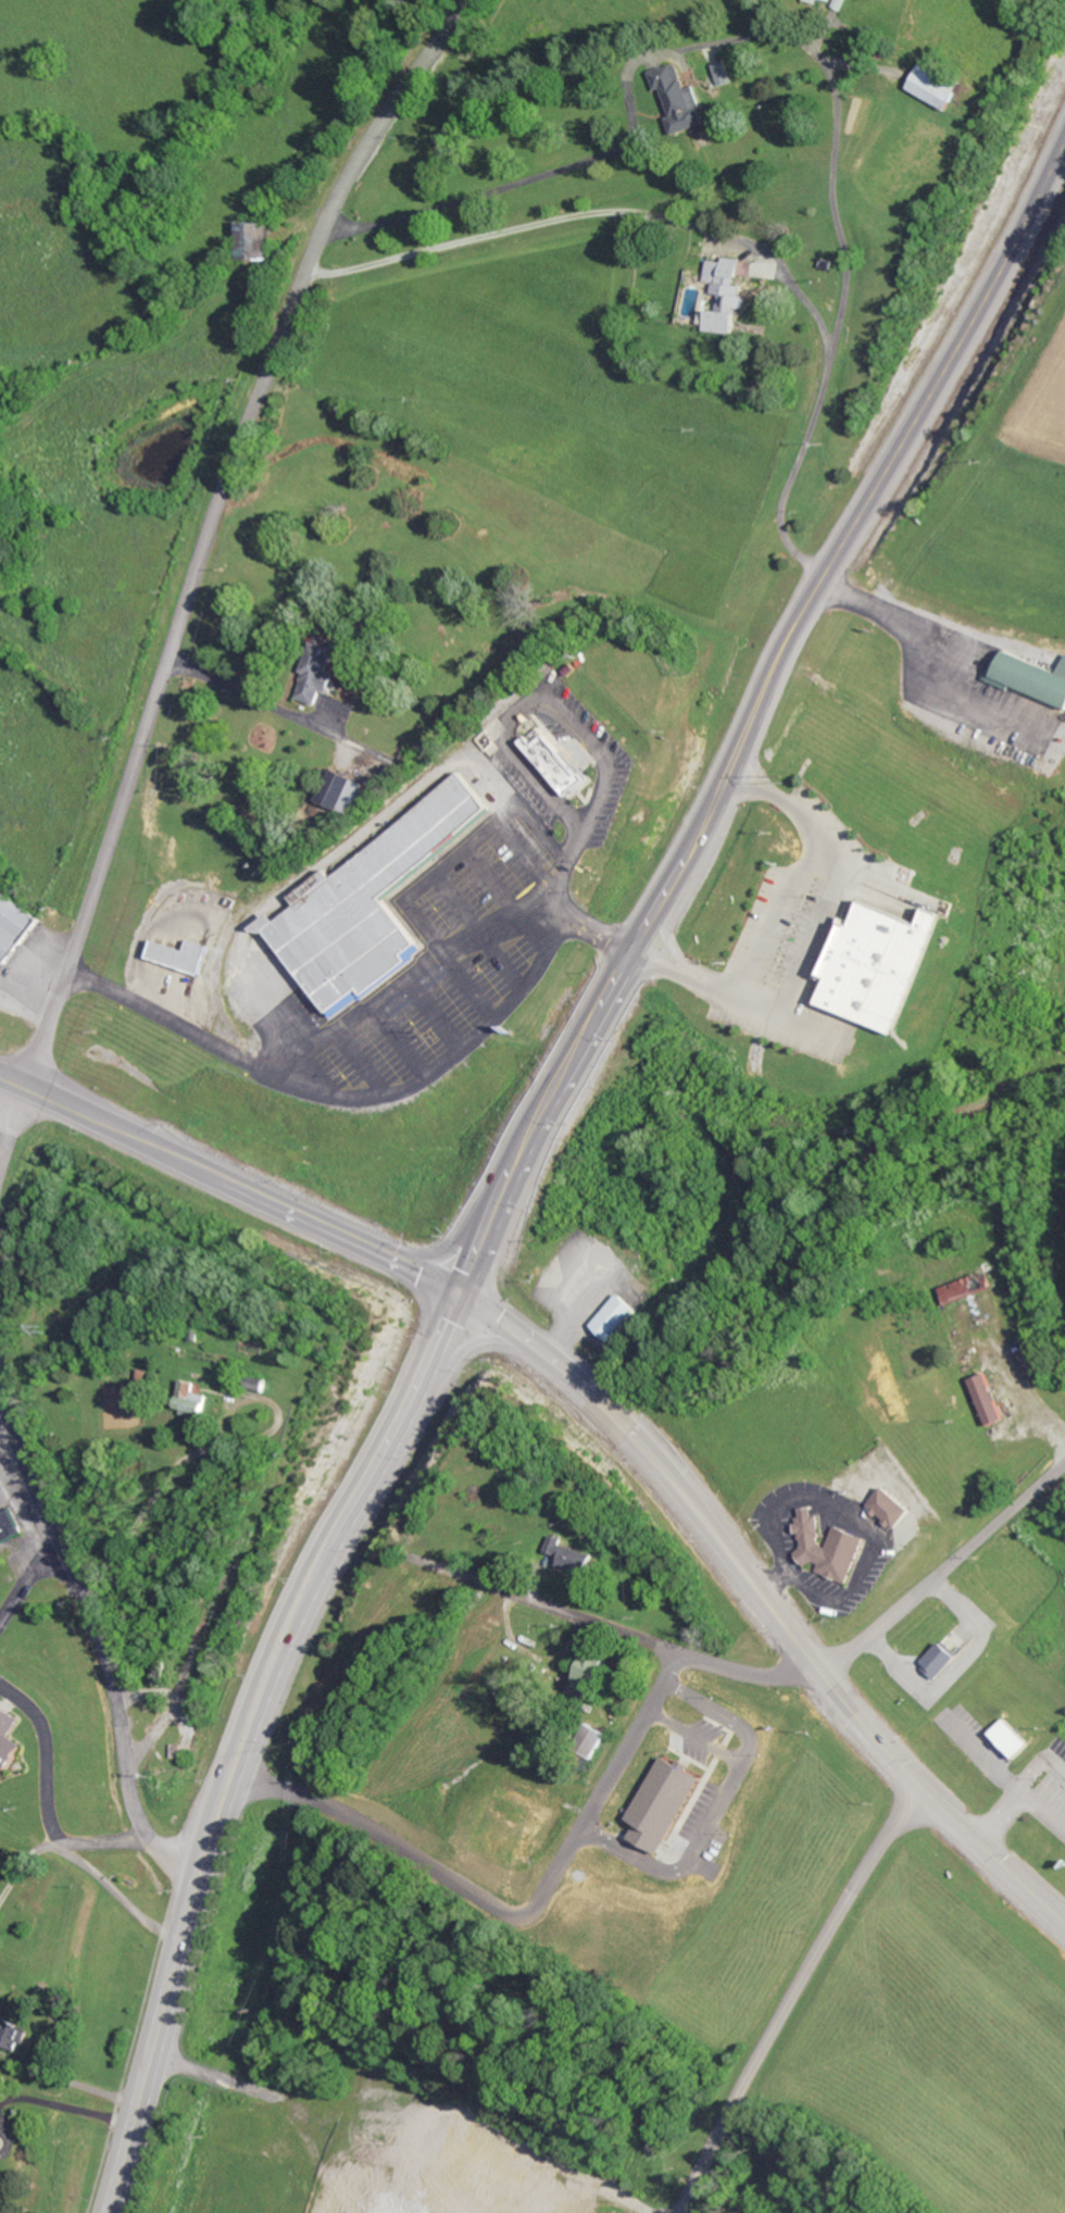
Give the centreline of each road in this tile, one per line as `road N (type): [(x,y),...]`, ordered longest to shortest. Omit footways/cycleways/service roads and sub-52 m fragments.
road 1 (residential): [(0,1184),(167,653),(315,246),(350,175),(472,0)]
road 2 (residential): [(324,229),(363,227),(604,158),(631,130),(631,85),(644,58),(753,32),(799,40),(829,74),(831,207),(843,279),(819,401),(782,512),(794,546),(826,576)]
road 3 (primary): [(107,2212),(243,1724),(331,1518),(448,1295)]
road 4 (tertiary): [(1064,1922),(806,1684),(625,1461),(448,1295)]
road 5 (trunk): [(726,766),(1064,118)]
road 6 (trunk): [(448,1295),(726,766)]
road 7 (residential): [(197,1874),(160,1850),(135,1814),(101,1641),(0,1386)]
road 8 (primary): [(448,1295),(338,1231),(0,1078)]
road 9 (residential): [(914,2212),(982,2076),(1014,1877)]
road 10 (residential): [(806,1684),(1064,1463)]
road 11 (residential): [(416,1560),(676,1522)]
road 12 (residential): [(499,865),(629,947)]

